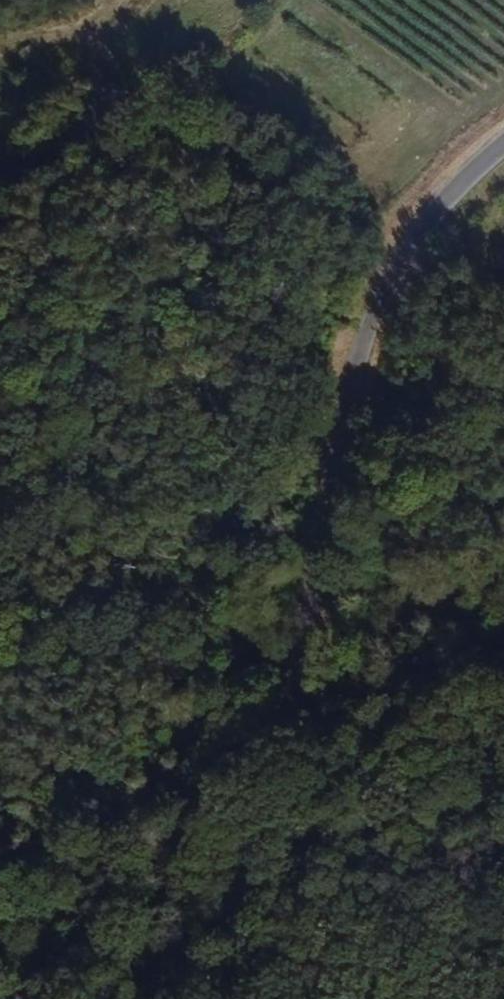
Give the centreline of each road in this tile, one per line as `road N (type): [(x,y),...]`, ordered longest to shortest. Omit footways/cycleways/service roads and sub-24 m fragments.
road 1 (unclassified): [(252,998),(355,353),(487,155),(503,146)]

